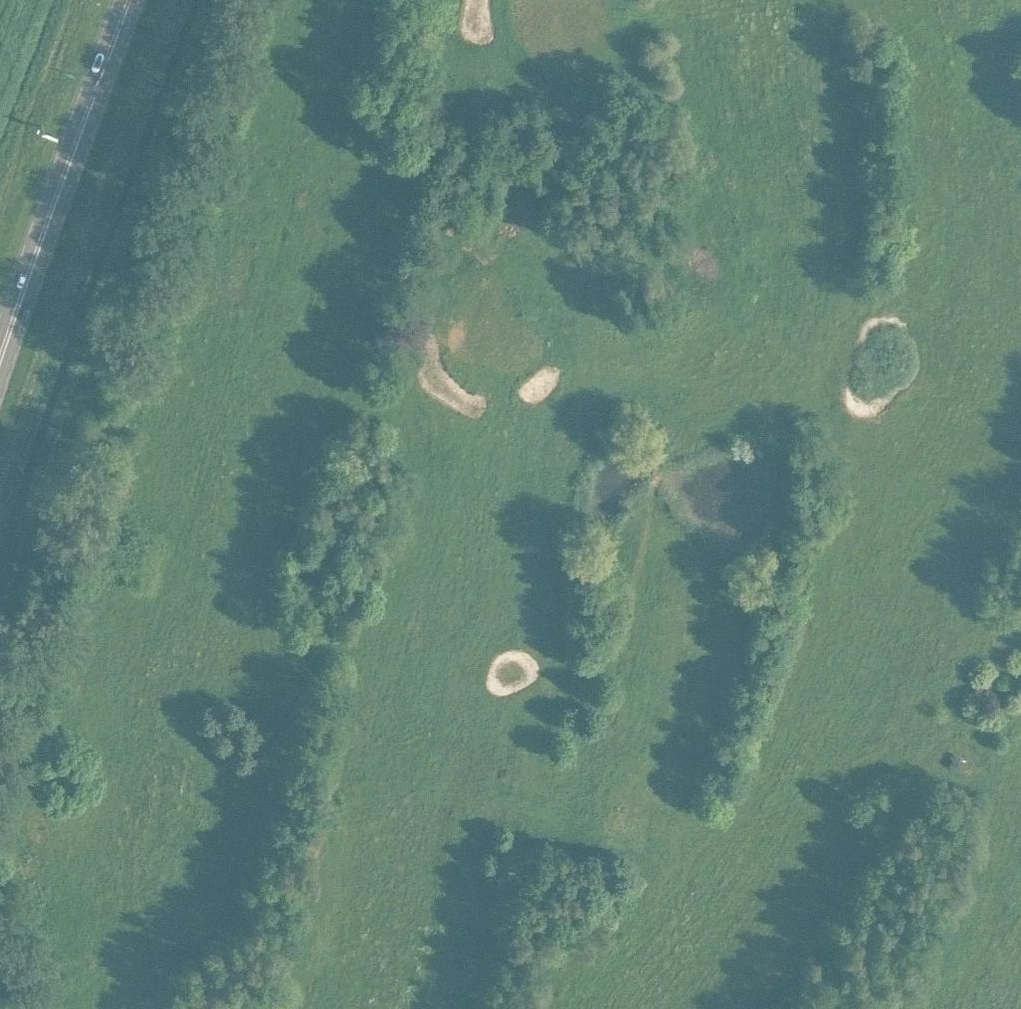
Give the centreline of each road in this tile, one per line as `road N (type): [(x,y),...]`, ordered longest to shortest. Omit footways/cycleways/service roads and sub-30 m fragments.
road 1 (primary): [(0,399),(144,0)]

